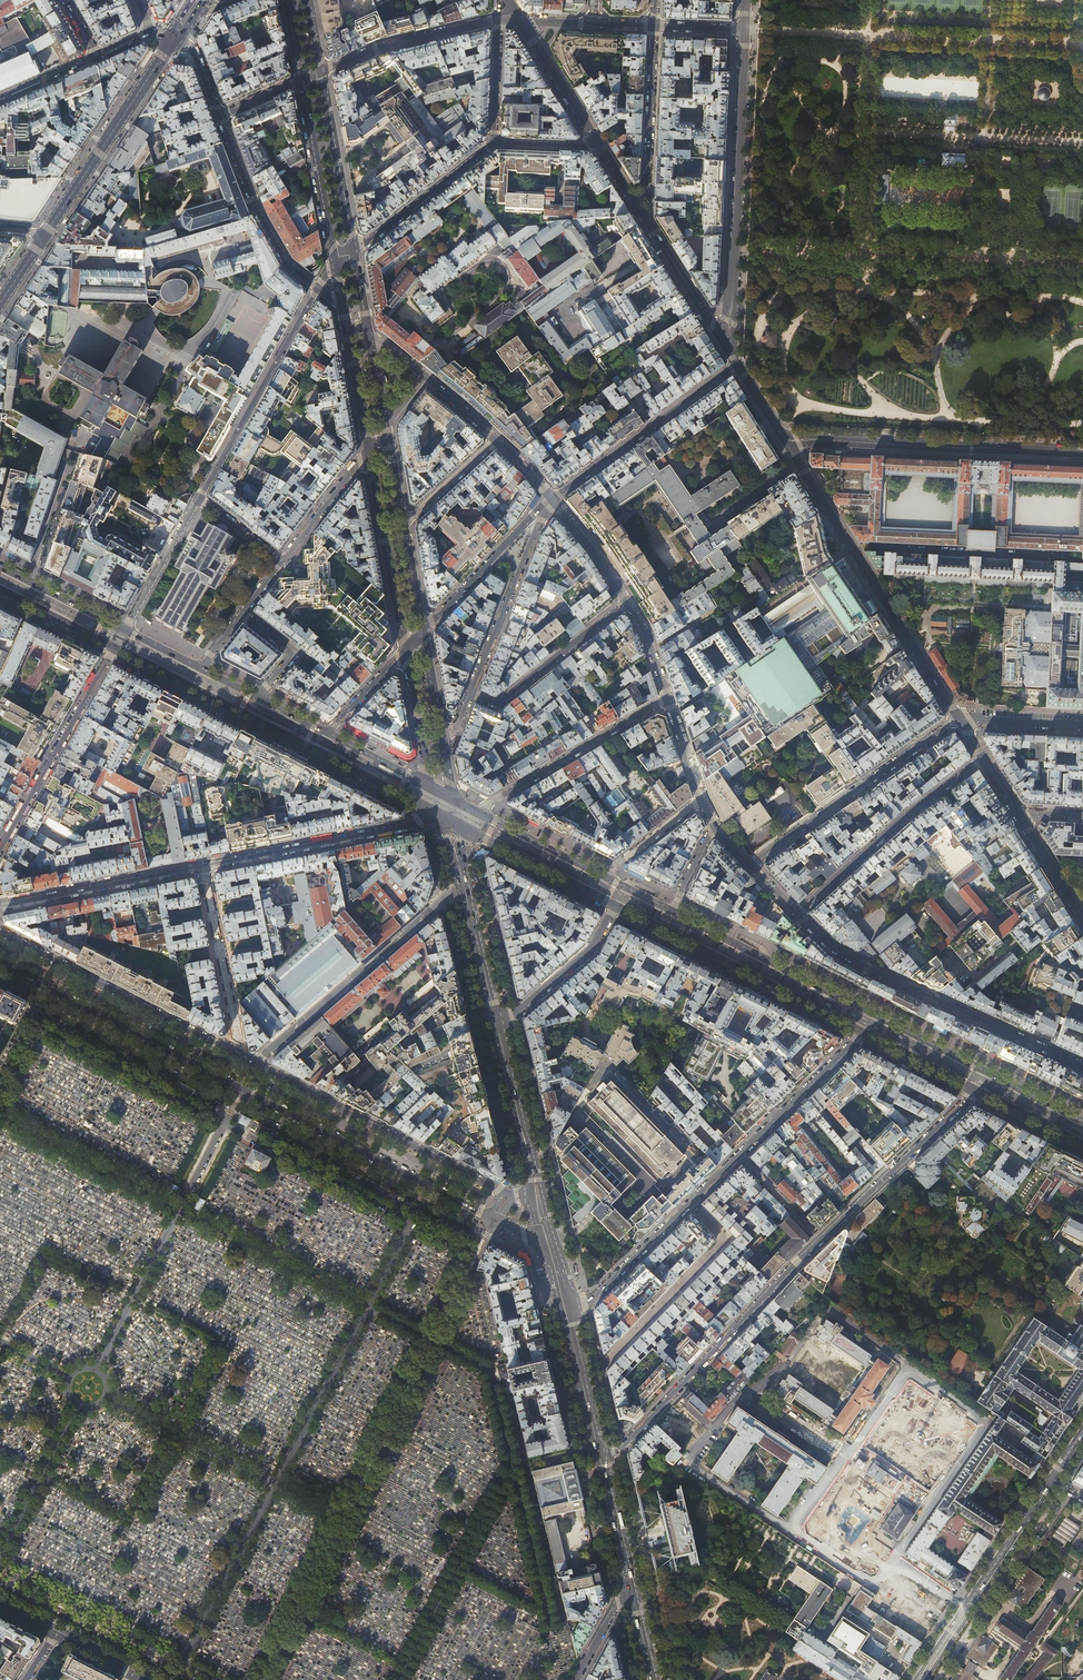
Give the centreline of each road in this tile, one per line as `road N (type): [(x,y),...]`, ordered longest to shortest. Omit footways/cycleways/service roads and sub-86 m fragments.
road 1 (tertiary): [(0,964),(486,1215)]
road 2 (residential): [(599,1458),(625,1445),(793,1266),(975,1090)]
road 3 (primary): [(1082,1122),(672,911)]
road 4 (residential): [(863,1033),(566,1320)]
road 5 (primary): [(113,649),(434,813)]
road 6 (tertiary): [(785,439),(959,719)]
road 7 (residential): [(797,915),(830,948),(1082,1067)]
road 8 (residential): [(745,29),(728,349)]
road 9 (residential): [(1082,454),(785,439)]
road 10 (tertiary): [(499,1189),(239,1055)]
road 11 (primary): [(615,905),(863,1033)]
road 12 (tertiary): [(239,1055),(0,933)]
road 13 (residential): [(959,719),(749,865)]
road 14 (residential): [(797,915),(983,757)]
road 15 (residential): [(319,289),(200,498)]
road 16 (primary): [(920,1679),(1053,1480)]
road 17 (secondary): [(174,38),(43,238)]
road 18 (residential): [(434,813),(205,867)]
road 19 (residential): [(738,365),(553,499)]
road 20 (residential): [(477,811),(668,698)]
road 21 (residential): [(470,693),(553,499)]
road 22 (residential): [(205,867),(0,907)]
road 23 (residential): [(219,115),(285,263),(319,289)]
road 24 (secondary): [(368,450),(406,650)]
road 25 (residential): [(470,693),(497,704),(626,602)]
road 26 (residential): [(205,867),(239,1055)]
road 27 (residential): [(553,499),(422,632)]
road 28 (secondary): [(302,79),(335,262)]
road 29 (secondary): [(498,1028),(540,1209)]
road 30 (residential): [(321,70),(376,48),(499,19)]
road 31 (secondary): [(354,250),(321,70)]
road 32 (residential): [(654,25),(646,189),(633,199)]
road 33 (tertiary): [(633,199),(728,349)]
road 34 (residential): [(354,250),(494,141)]
road 35 (primary): [(459,825),(615,905)]
road 36 (secondary): [(456,859),(498,1028)]
road 37 (residential): [(498,1028),(594,946),(615,905)]
road 38 (residential): [(368,331),(497,441)]
road 39 (residential): [(200,498),(124,630)]
road 40 (tertiary): [(518,19),(598,145)]
road 41 (secondary): [(566,1320),(599,1458)]
road 42 (primary): [(602,876),(477,811)]
road 43 (residential): [(282,561),(368,450)]
road 44 (secondary): [(406,650),(430,787)]
road 45 (primary): [(124,630),(0,569)]
road 46 (secondary): [(599,1458),(629,1583)]
road 47 (primary): [(0,591),(113,649)]
road 48 (residential): [(403,526),(497,441)]
road 49 (residential): [(553,499),(626,602)]
road 50 (primary): [(863,1033),(975,1090)]
road 51 (residential): [(602,876),(701,799)]
road 52 (residential): [(959,719),(1082,724)]
road 53 (tertiary): [(1018,813),(1082,918)]
road 54 (secondary): [(347,329),(368,450)]
road 55 (residential): [(499,19),(494,141)]
road 56 (residential): [(242,613),(292,655),(255,698)]
road 57 (primary): [(975,1090),(1082,1145)]

